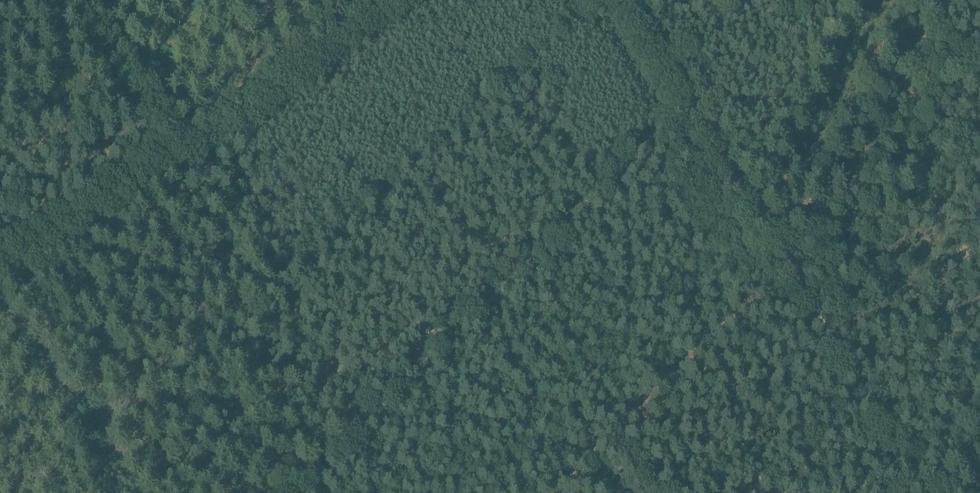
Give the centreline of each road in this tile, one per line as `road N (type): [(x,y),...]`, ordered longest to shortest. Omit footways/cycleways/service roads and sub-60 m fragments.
road 1 (track): [(689,98),(289,492)]
road 2 (track): [(0,280),(387,0)]
road 3 (track): [(928,492),(689,98)]
road 4 (track): [(790,264),(551,492)]
road 5 (track): [(182,147),(77,0)]

